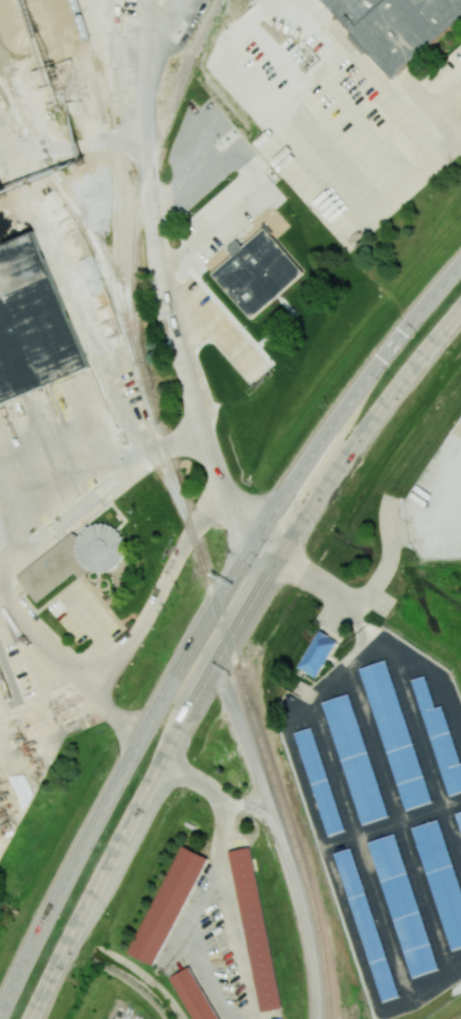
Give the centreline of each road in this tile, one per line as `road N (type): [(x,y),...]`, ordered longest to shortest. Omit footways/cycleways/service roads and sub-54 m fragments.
road 1 (primary): [(460,268),(346,410),(216,606),(1,1018)]
road 2 (primary): [(31,1018),(228,641),(365,431),(460,310)]

